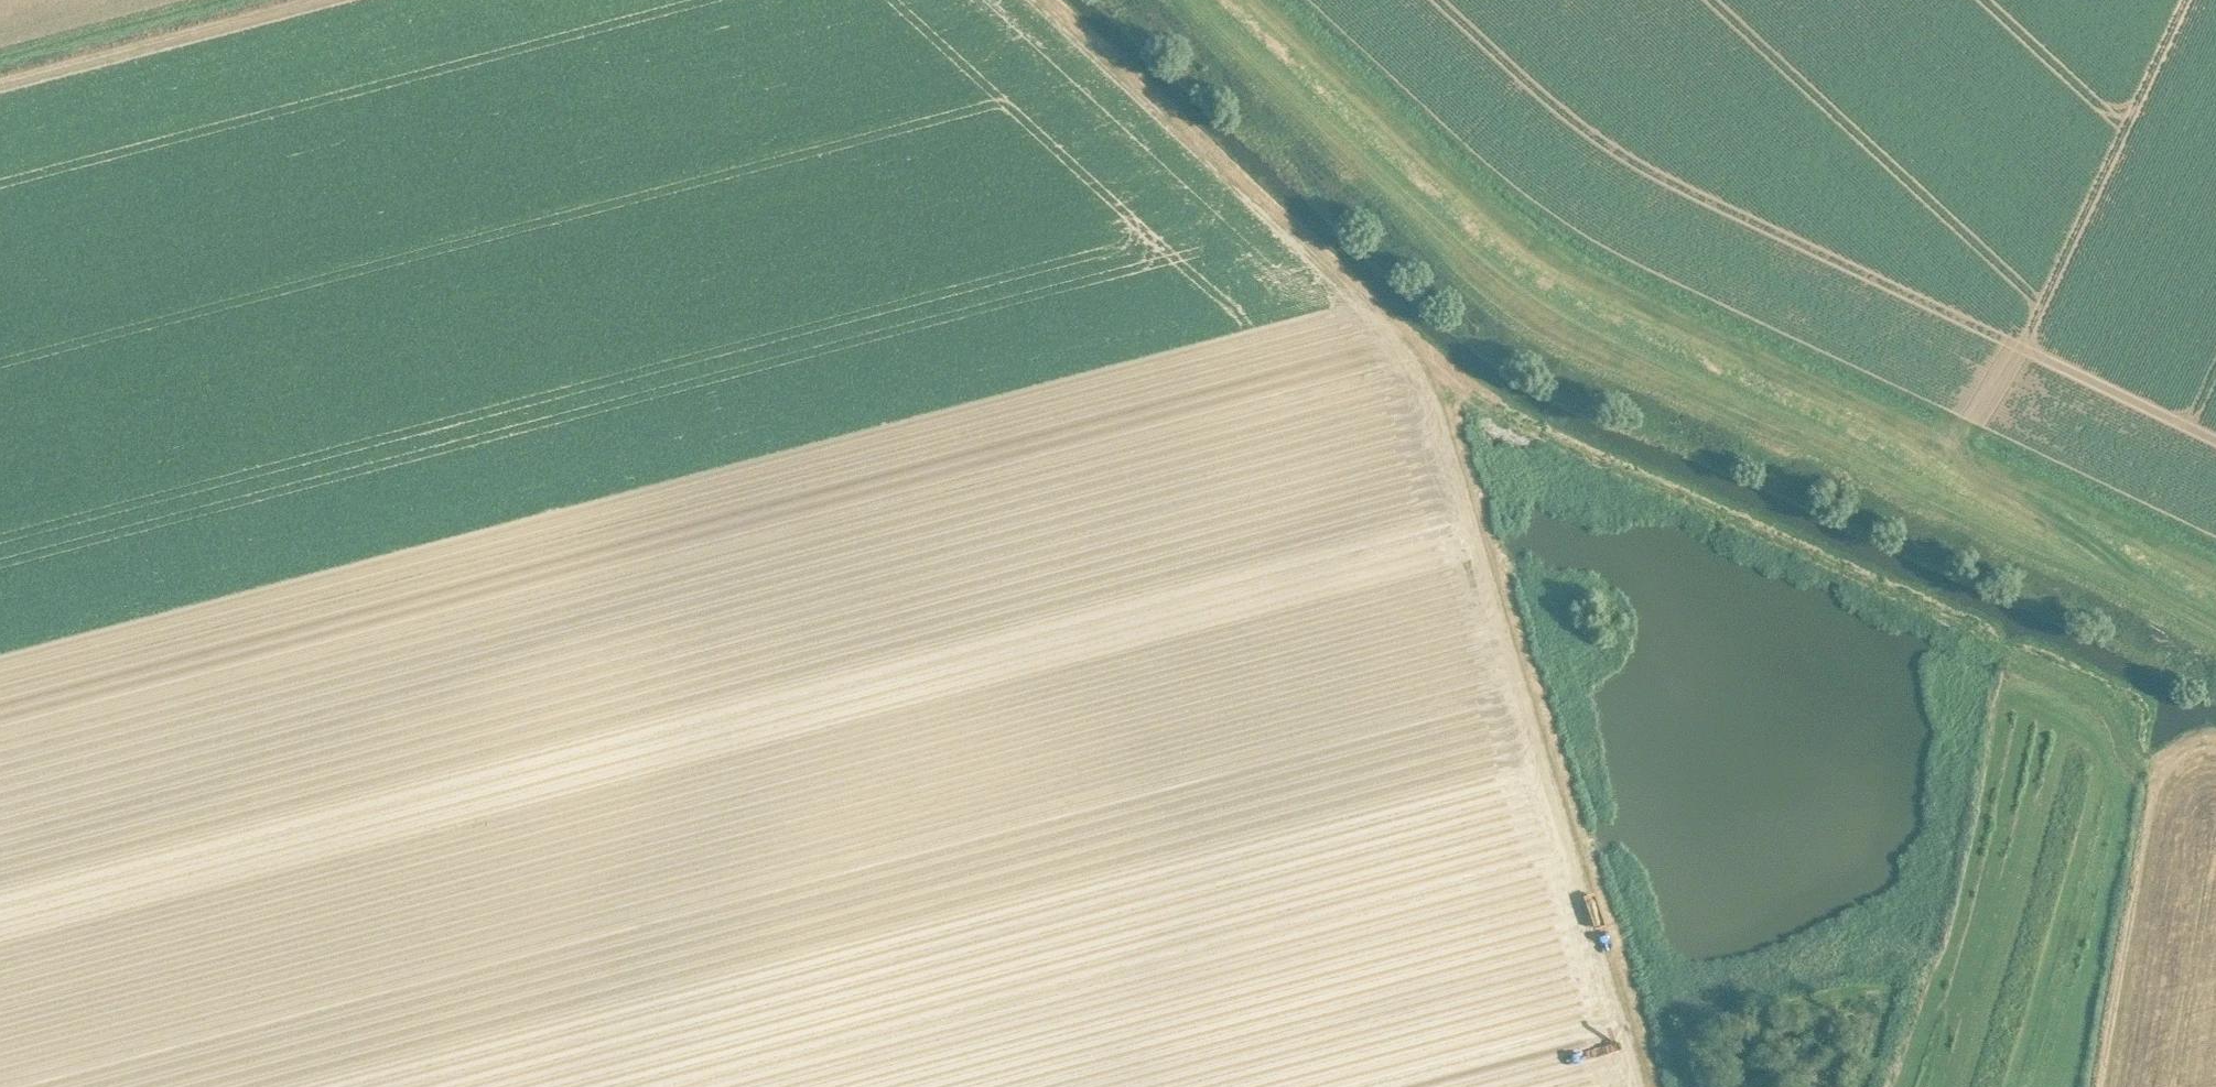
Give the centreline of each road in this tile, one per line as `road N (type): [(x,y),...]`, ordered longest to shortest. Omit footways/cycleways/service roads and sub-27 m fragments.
road 1 (track): [(2215,630),(1559,331),(1474,267),(1186,0)]

